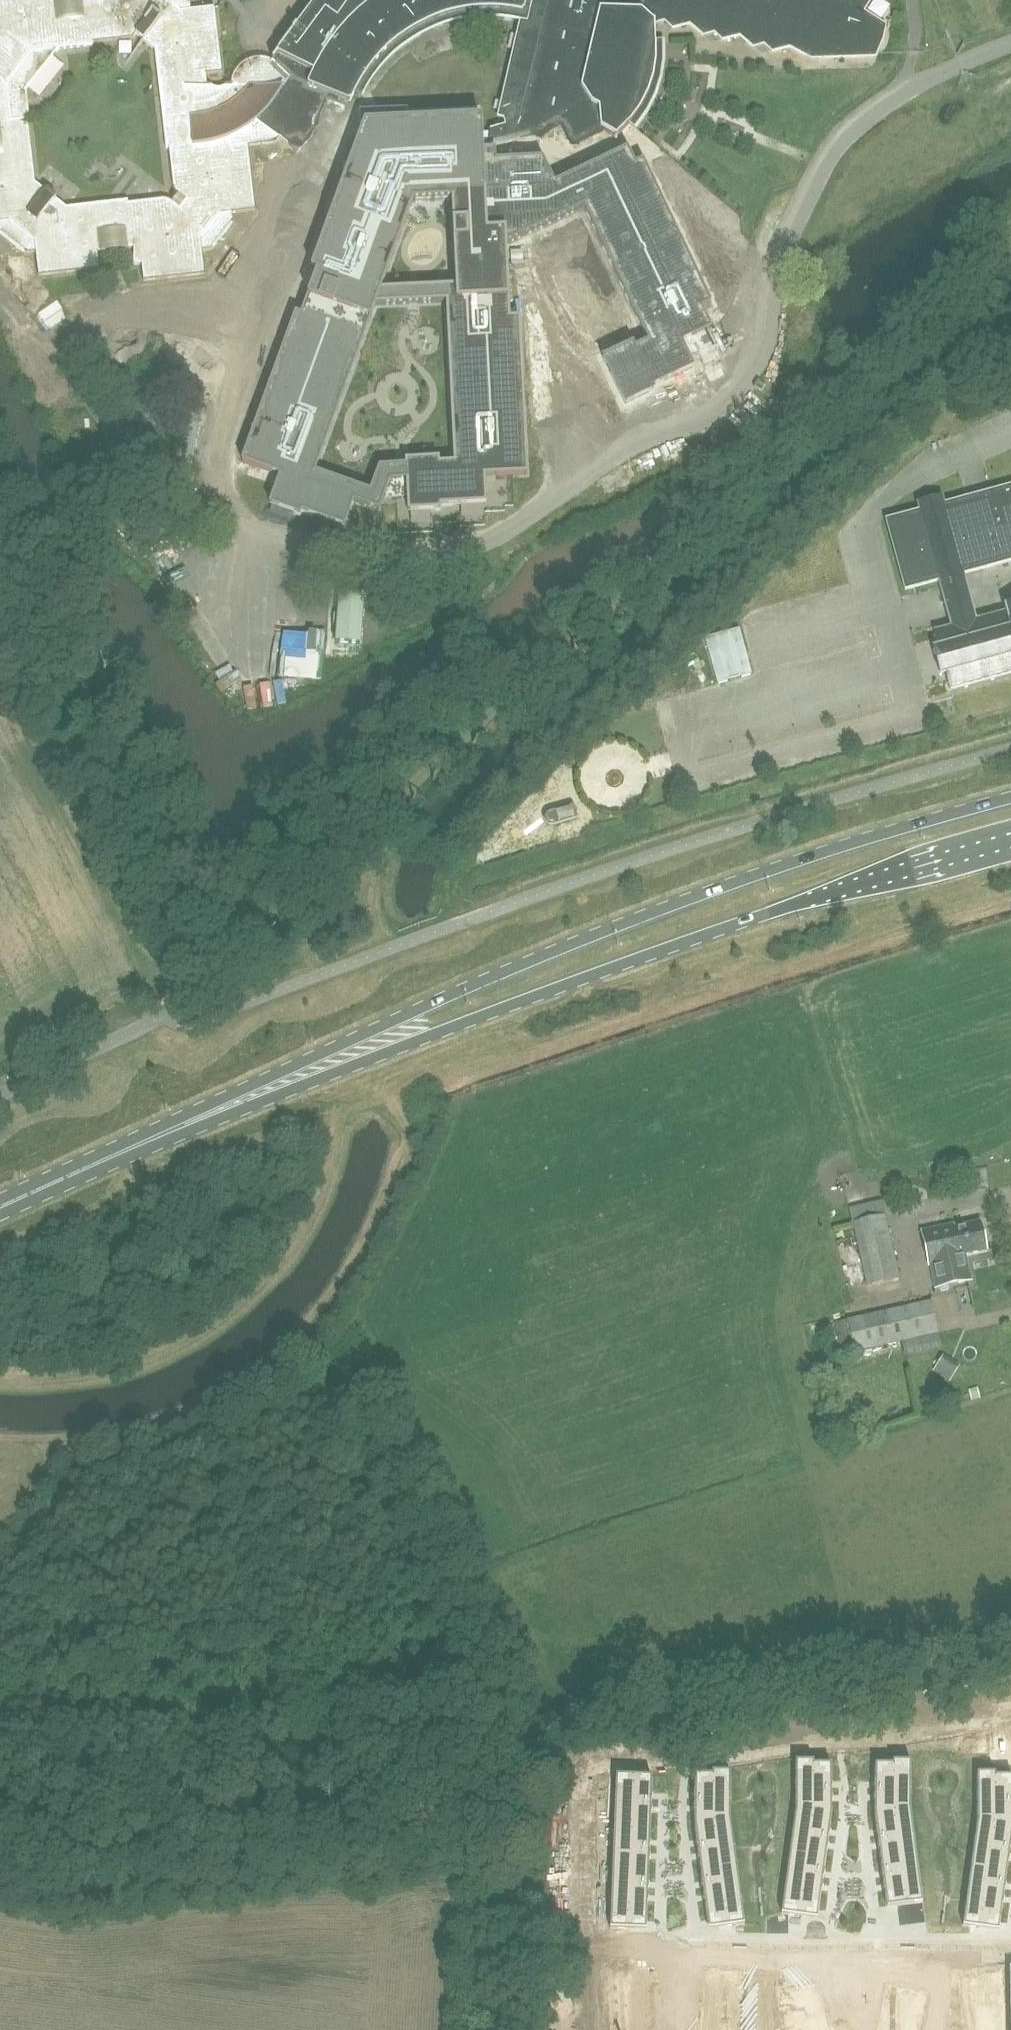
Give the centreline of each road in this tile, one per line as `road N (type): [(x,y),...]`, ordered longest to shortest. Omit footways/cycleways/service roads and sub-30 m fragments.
road 1 (unclassified): [(1010,217),(662,555),(168,1012),(139,1027)]
road 2 (primary): [(1010,799),(701,895),(409,1013),(216,1111)]
road 3 (primary): [(216,1111),(775,912),(1010,846)]
road 4 (residential): [(28,804),(139,1027)]
road 5 (primary): [(0,1207),(216,1111)]
road 6 (unclassified): [(139,1027),(0,1096)]

